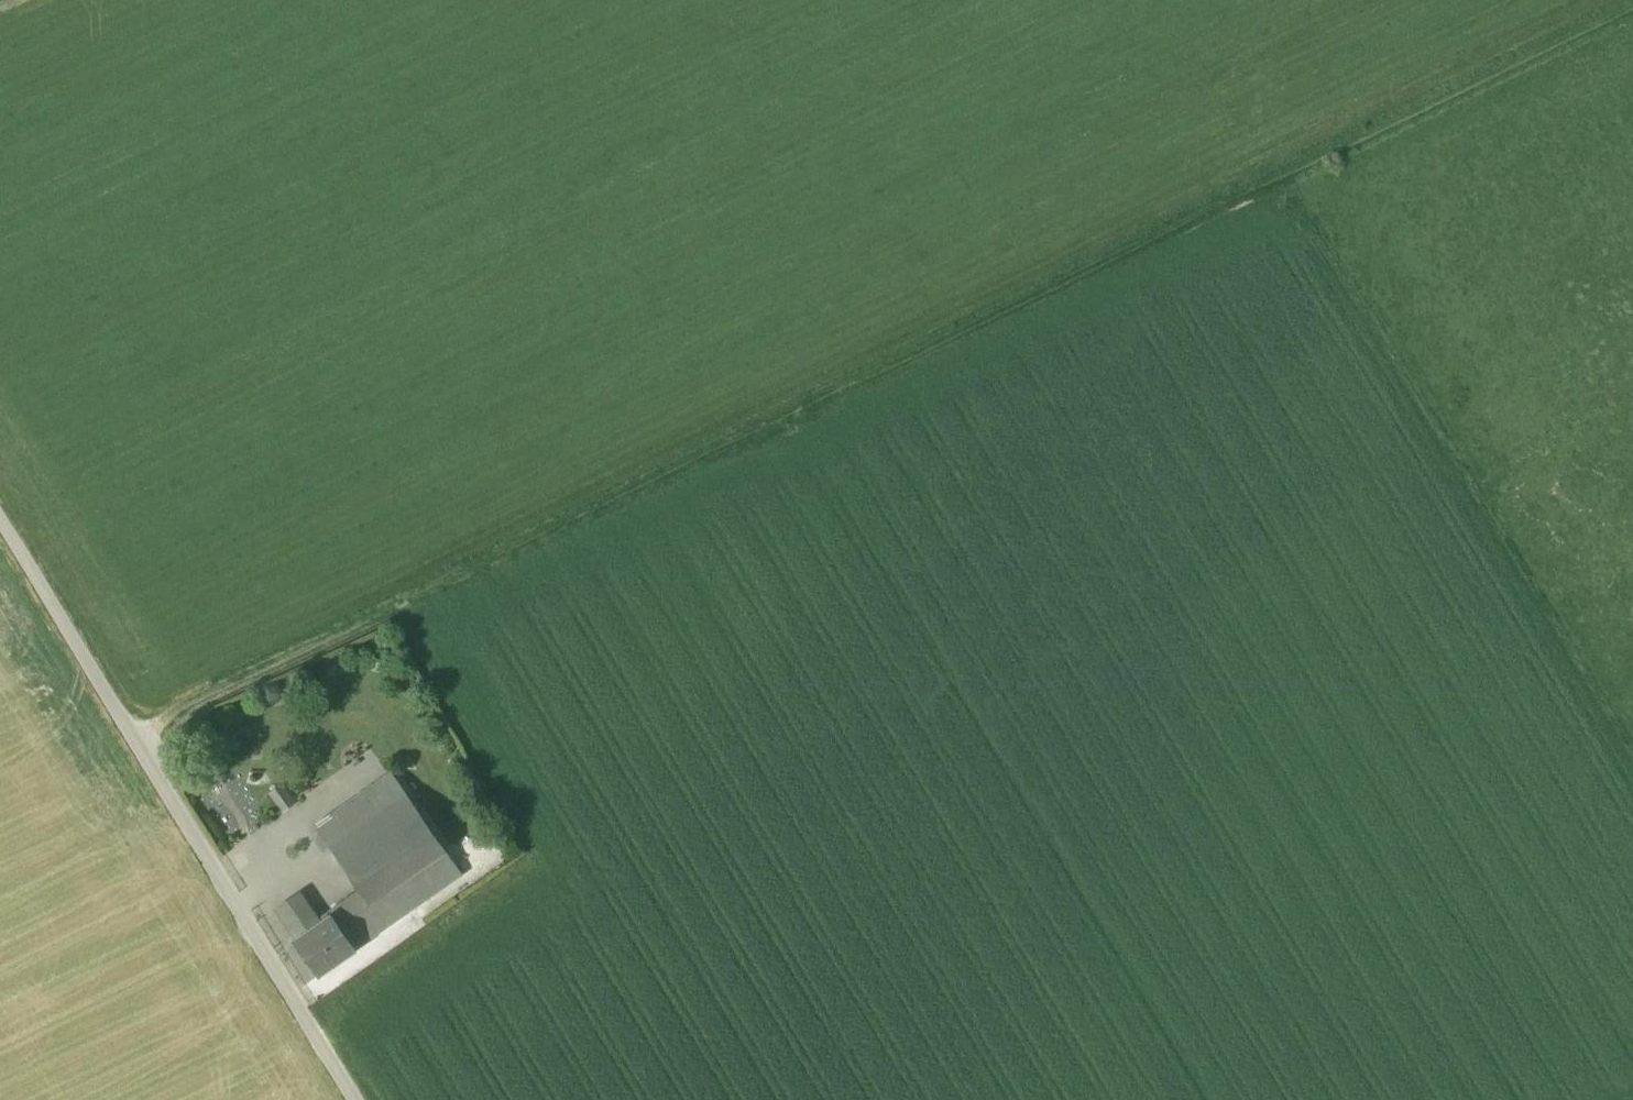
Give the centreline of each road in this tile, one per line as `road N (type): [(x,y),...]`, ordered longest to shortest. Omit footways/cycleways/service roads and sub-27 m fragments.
road 1 (track): [(131,733),(1632,10)]
road 2 (track): [(0,519),(131,733)]

